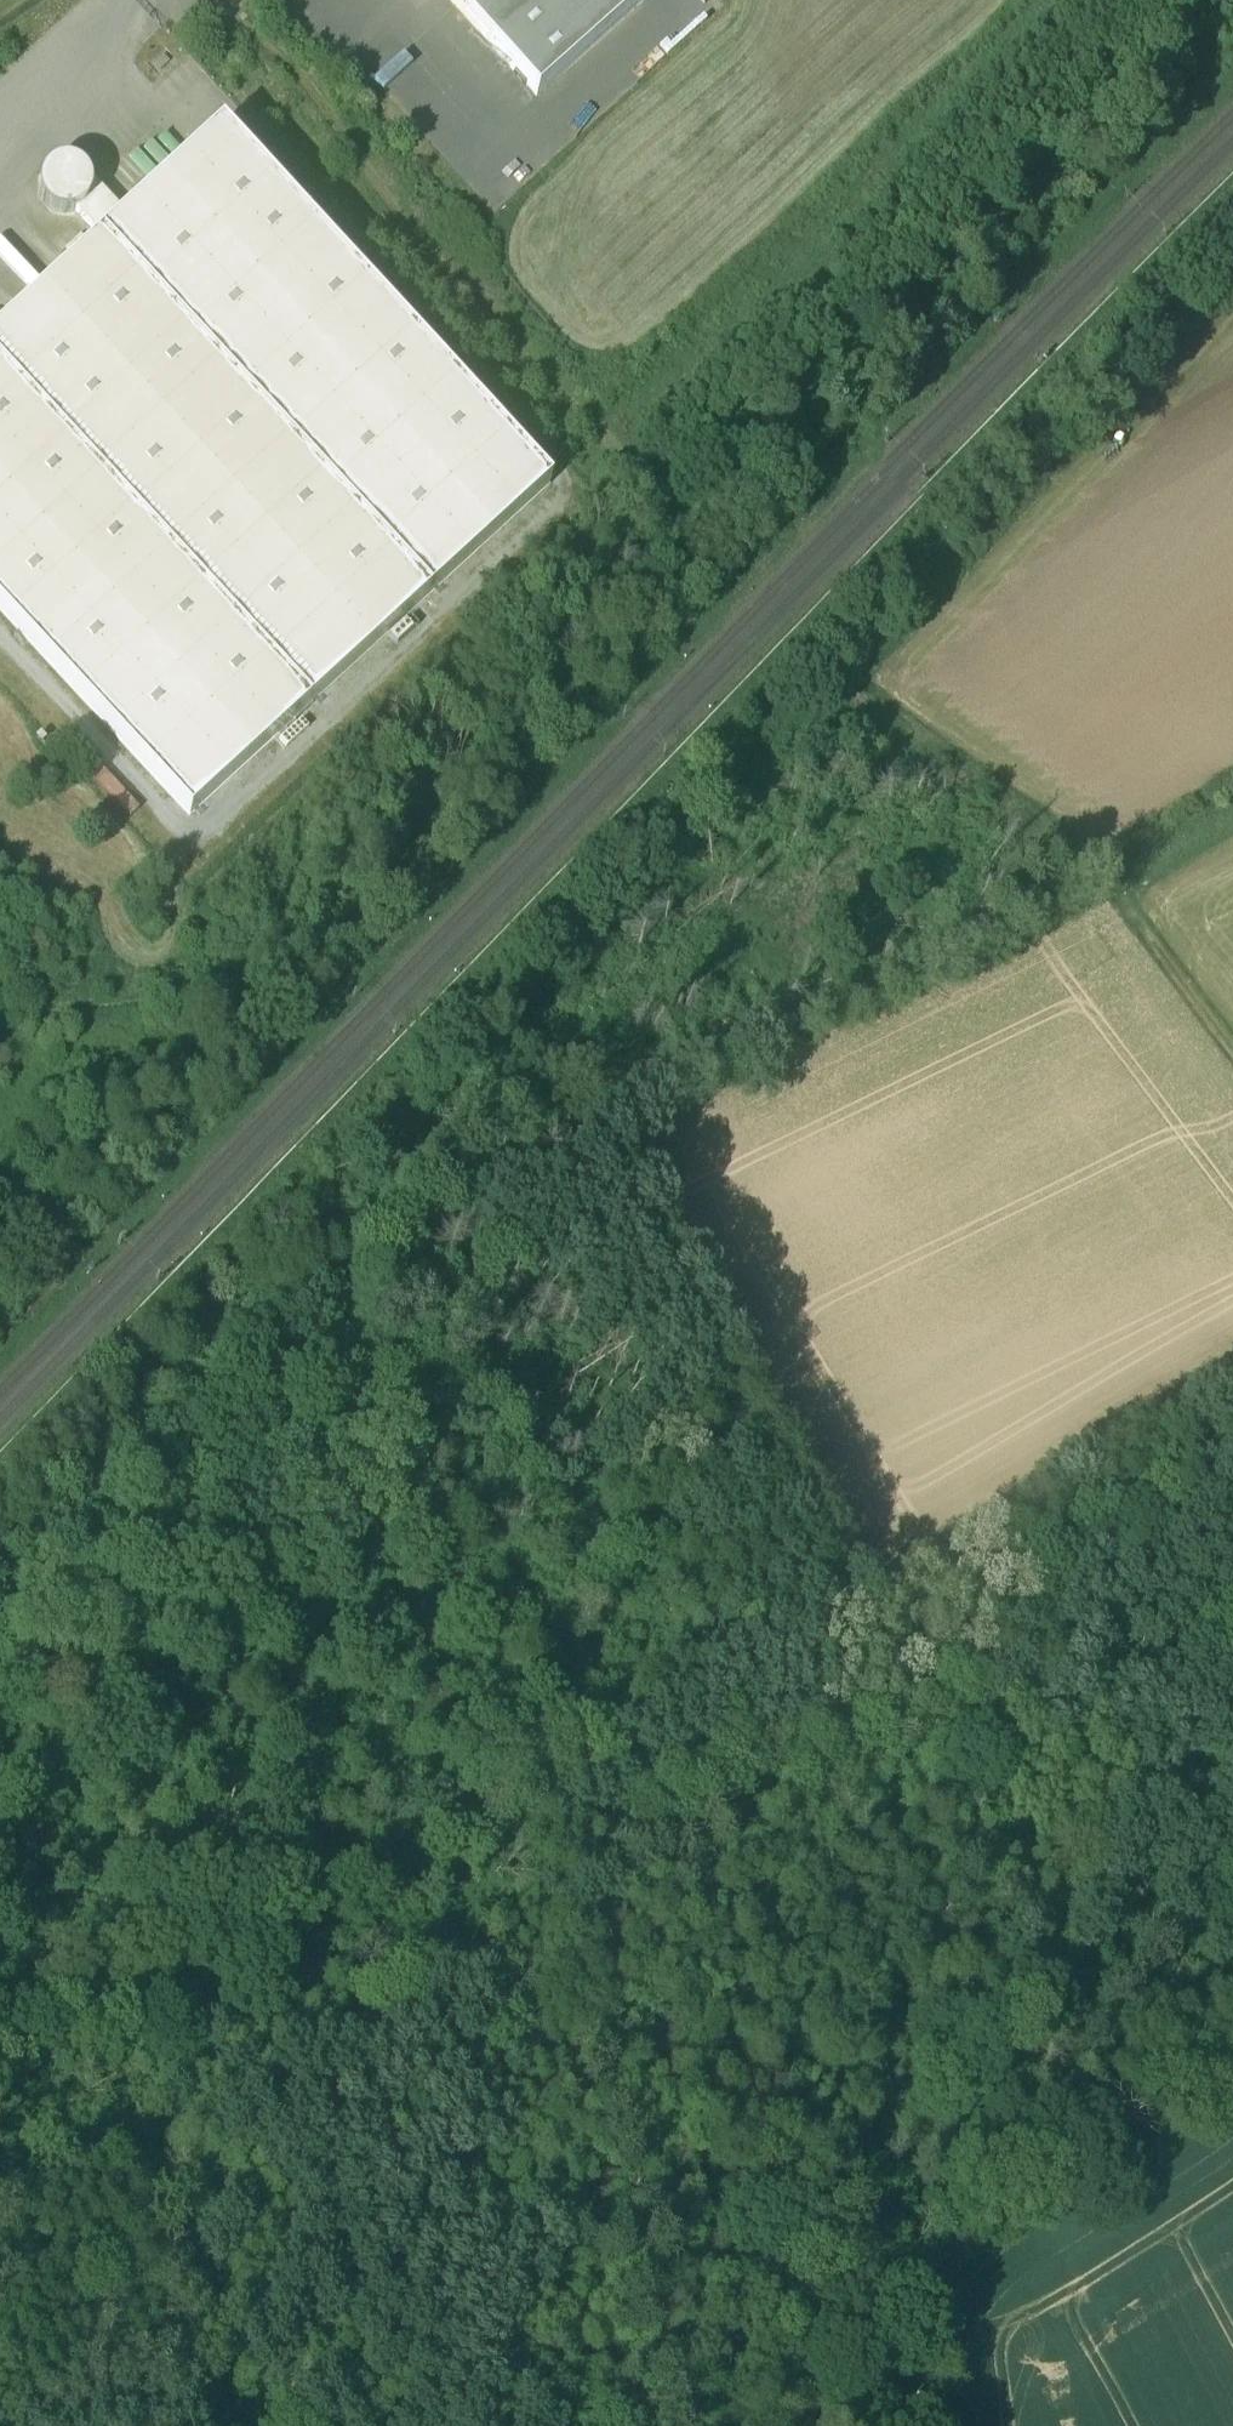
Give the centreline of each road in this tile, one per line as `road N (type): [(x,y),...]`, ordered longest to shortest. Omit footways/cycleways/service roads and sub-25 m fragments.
road 1 (track): [(225,0),(723,556),(792,489),(809,506)]
road 2 (track): [(1232,1061),(1116,908)]

